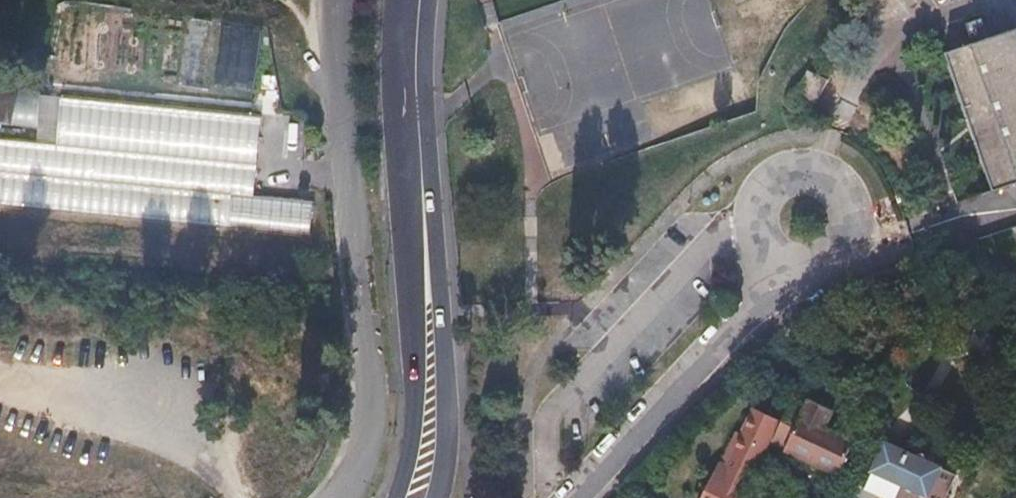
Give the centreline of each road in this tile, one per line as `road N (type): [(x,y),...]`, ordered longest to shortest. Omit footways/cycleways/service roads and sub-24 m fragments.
road 1 (residential): [(337,497),(363,453),(371,374),(337,0)]
road 2 (tertiary): [(437,497),(447,406),(413,118)]
road 3 (tertiary): [(413,118),(413,424),(399,497)]
road 4 (residential): [(804,273),(839,258),(853,233),(850,203),(831,180),(802,172),(774,182),(755,212),(761,249)]
road 5 (residential): [(574,497),(755,312)]

